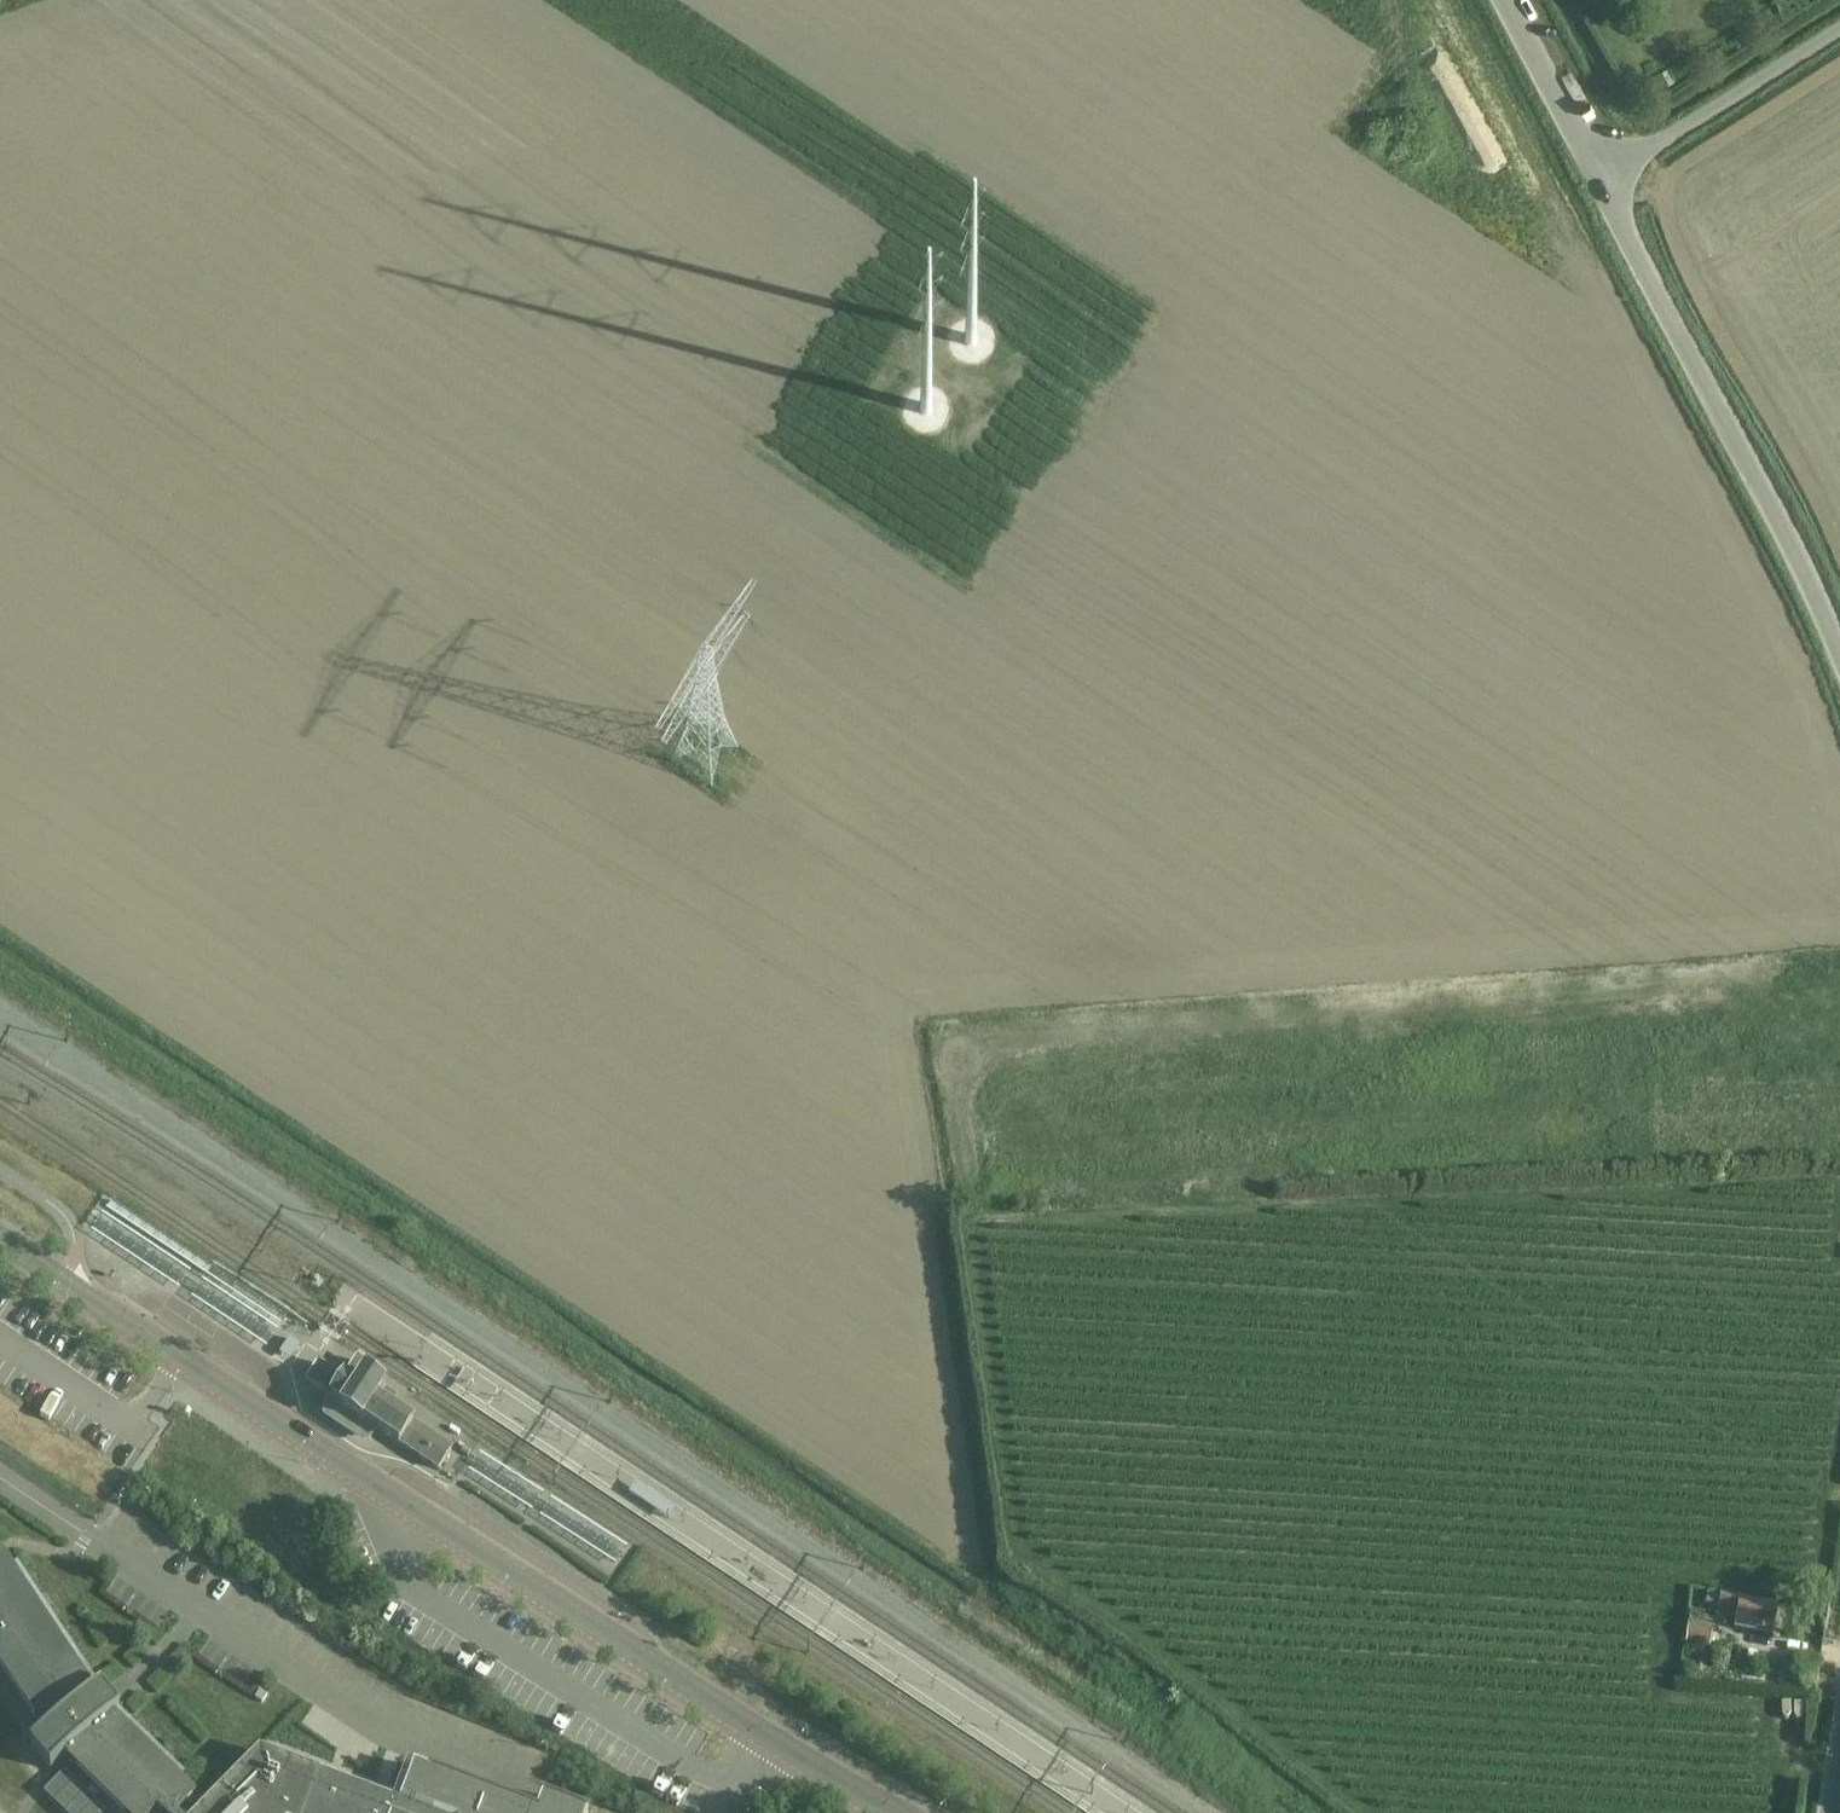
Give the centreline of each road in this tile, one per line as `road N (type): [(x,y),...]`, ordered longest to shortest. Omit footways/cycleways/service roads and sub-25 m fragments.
road 1 (unclassified): [(0,1245),(886,1812)]
road 2 (unclassified): [(1839,648),(1606,180)]
road 3 (unclassified): [(1606,180),(1839,26)]
road 4 (unclassified): [(1606,180),(1500,0)]

